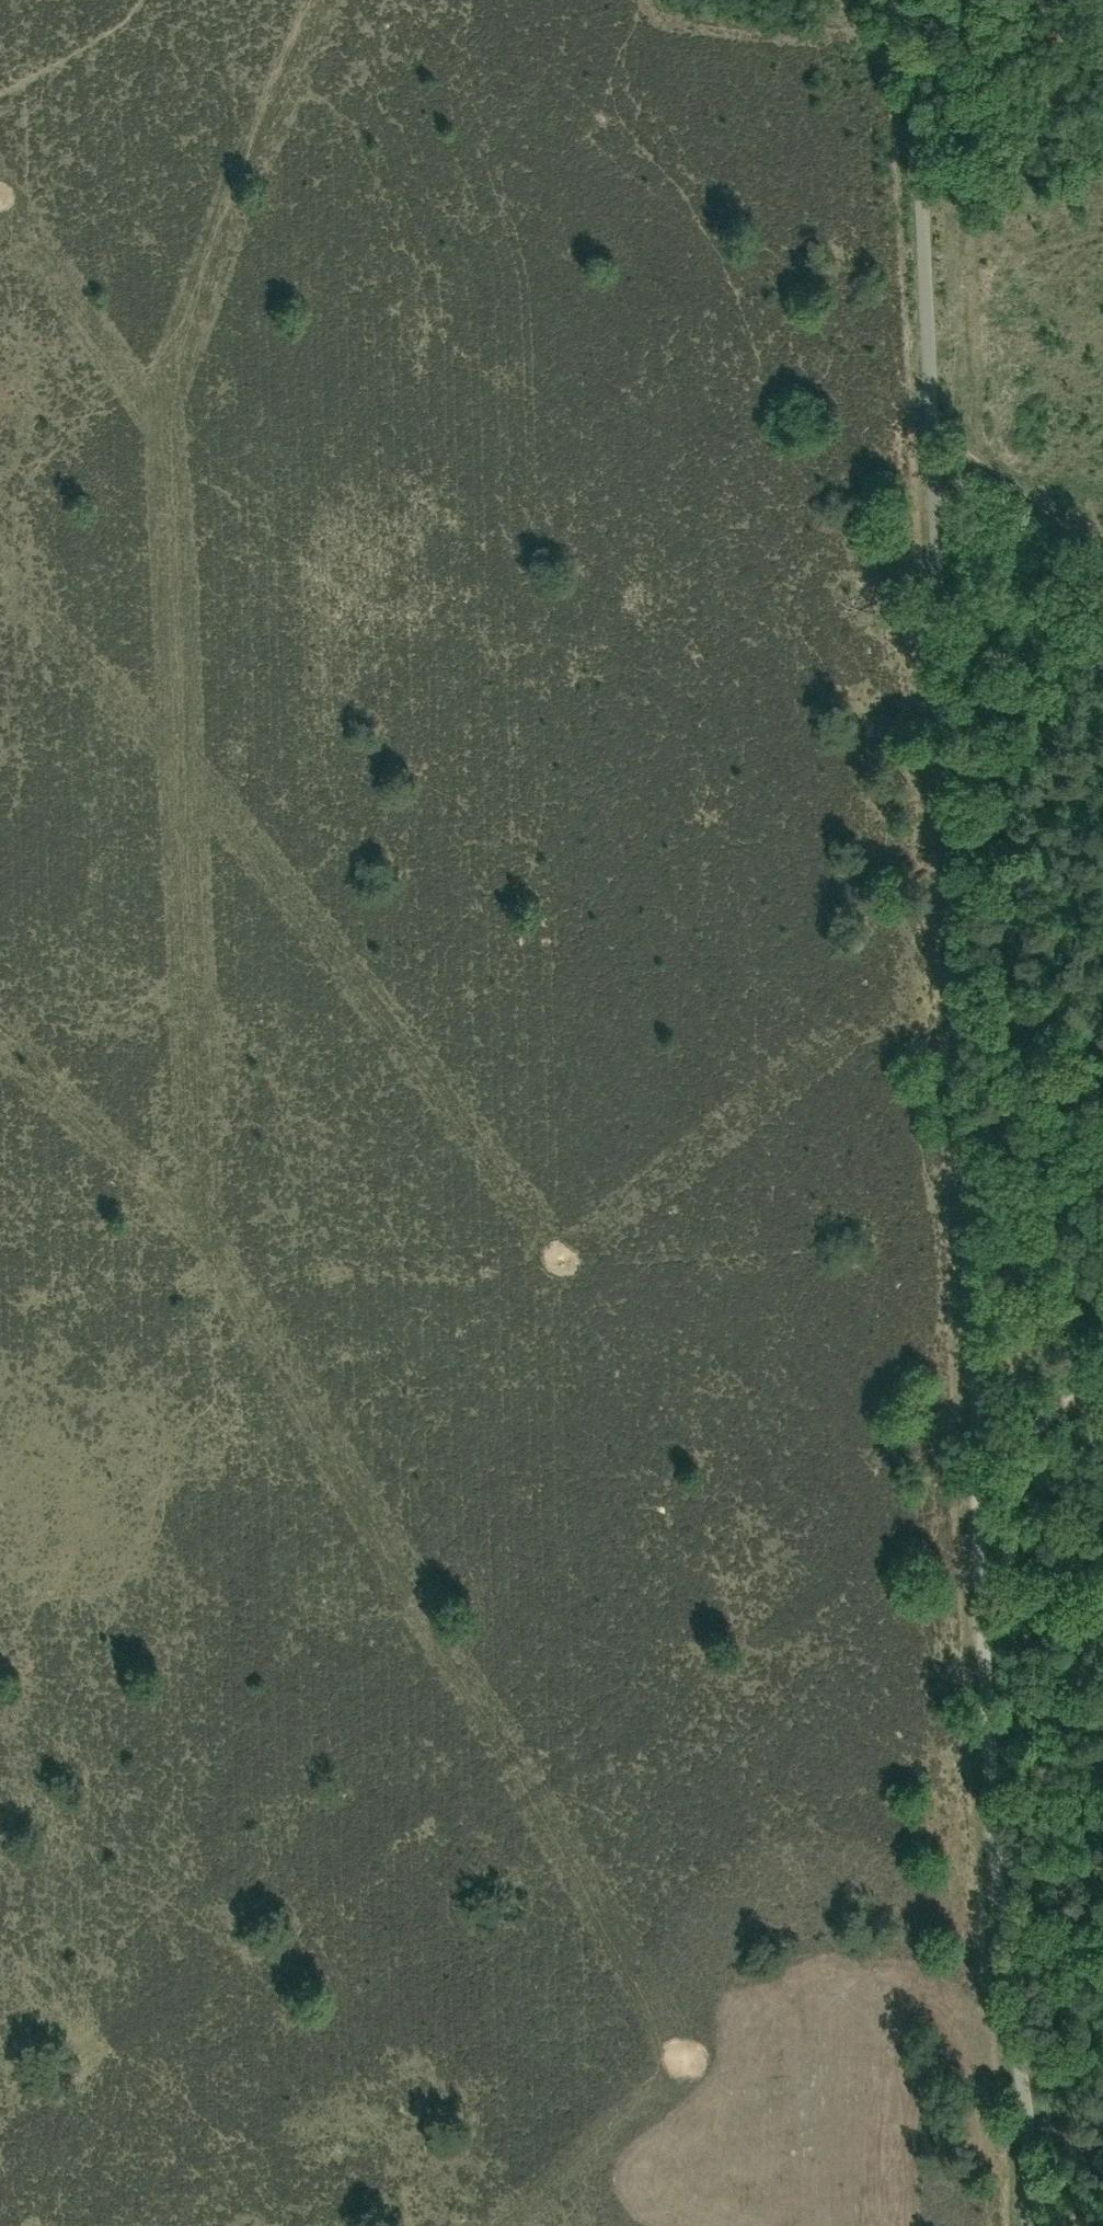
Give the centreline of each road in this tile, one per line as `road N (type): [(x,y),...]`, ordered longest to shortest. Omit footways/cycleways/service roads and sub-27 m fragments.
road 1 (unclassified): [(1027,2225),(1028,2131),(996,1830),(977,1456),(916,0)]
road 2 (track): [(977,1456),(1102,1378)]

